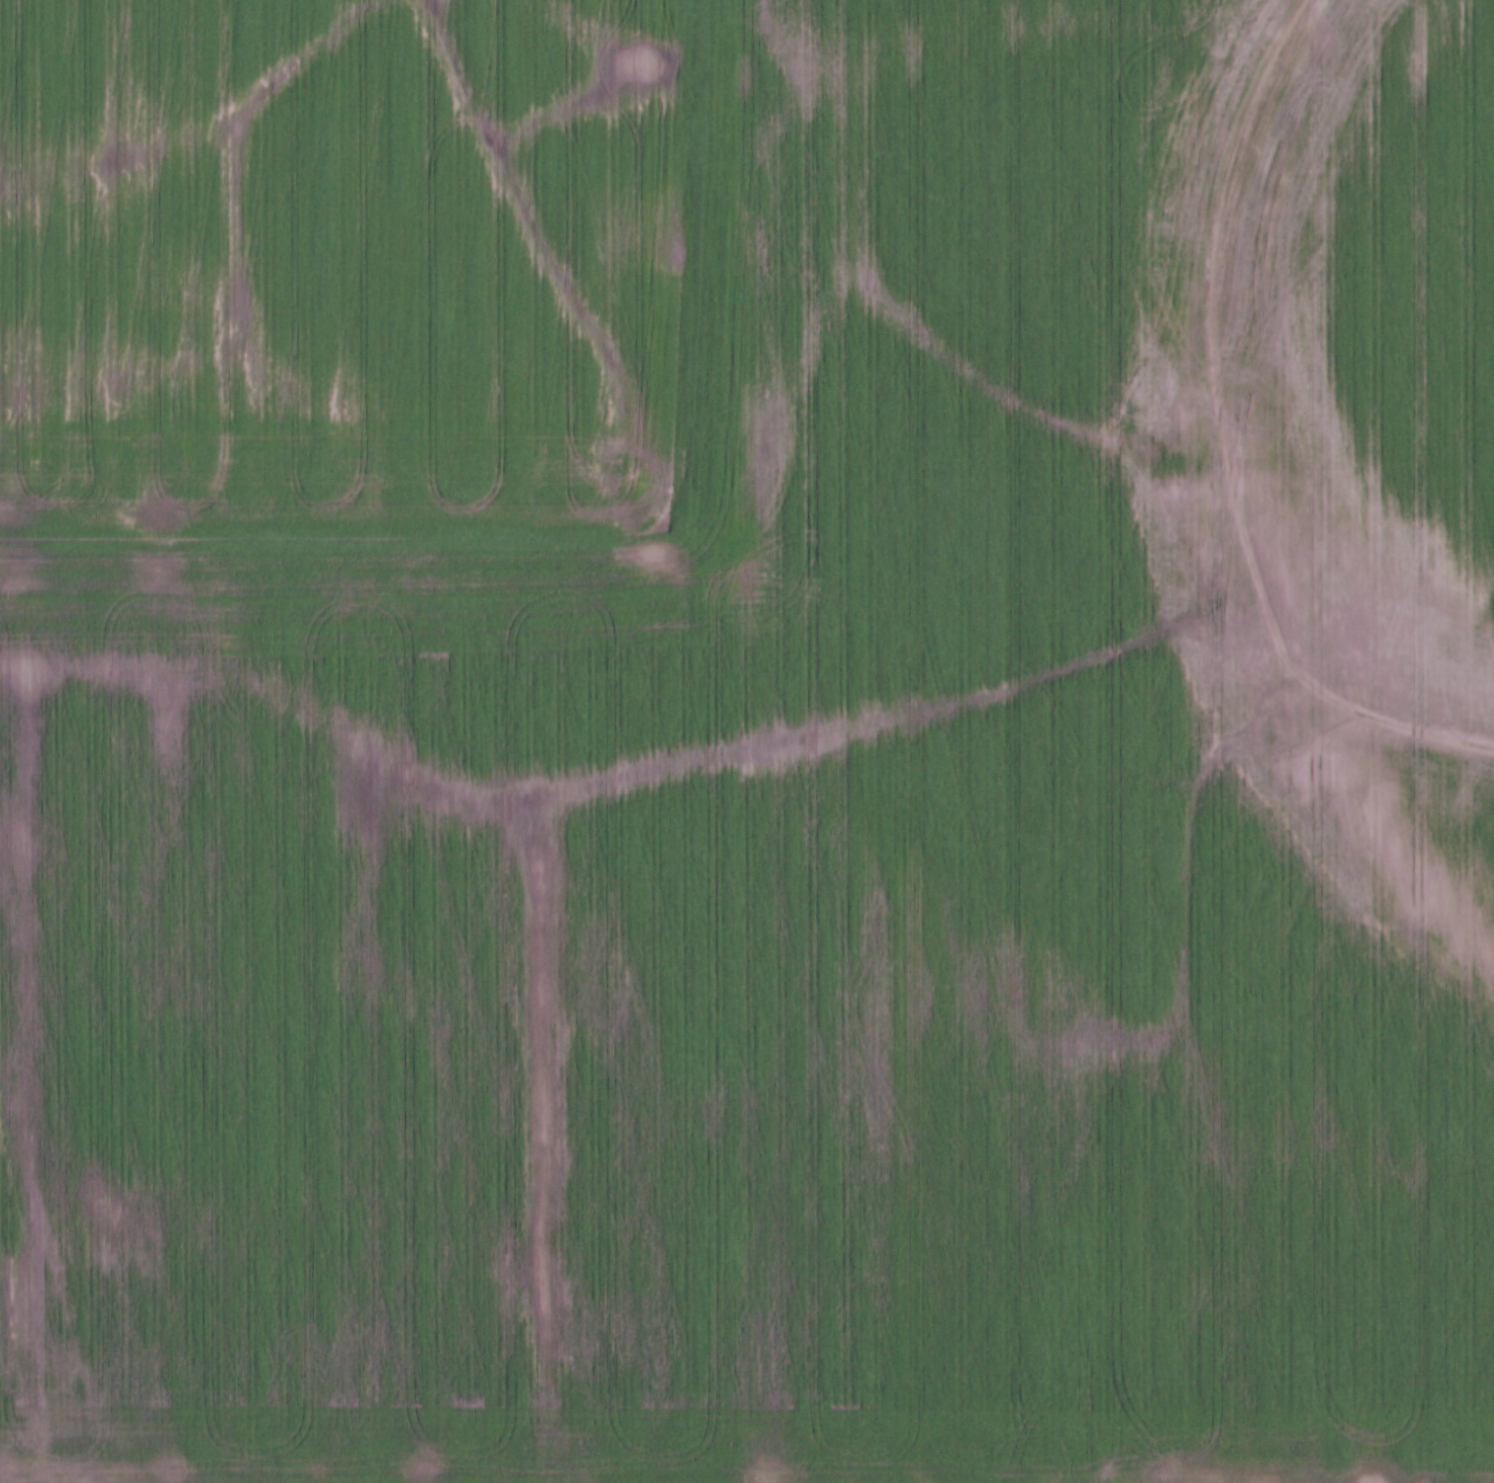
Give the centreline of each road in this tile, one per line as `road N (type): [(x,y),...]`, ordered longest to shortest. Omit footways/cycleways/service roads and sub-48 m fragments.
road 1 (track): [(0,538),(699,528),(712,503),(713,0)]

